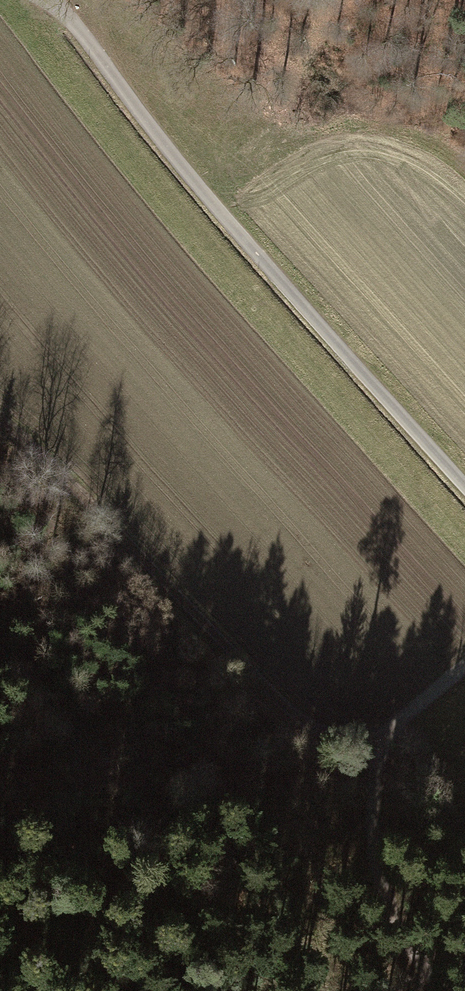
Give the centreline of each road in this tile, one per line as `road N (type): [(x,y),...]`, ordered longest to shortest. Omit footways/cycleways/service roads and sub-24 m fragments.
road 1 (track): [(48,0),(227,219),(464,488)]
road 2 (track): [(0,418),(92,502),(296,719),(329,737),(381,741)]
road 3 (track): [(443,990),(408,946),(378,880),(371,780),(381,741)]

